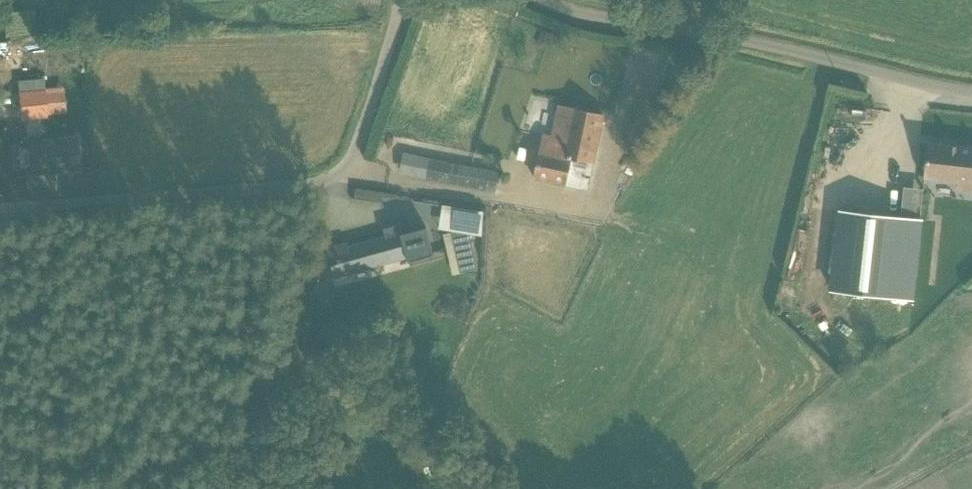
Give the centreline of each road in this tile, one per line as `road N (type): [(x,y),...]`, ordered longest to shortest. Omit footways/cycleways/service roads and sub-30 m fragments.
road 1 (unclassified): [(401,0),(353,158),(333,179),(0,209)]
road 2 (unclassified): [(971,94),(539,0)]

